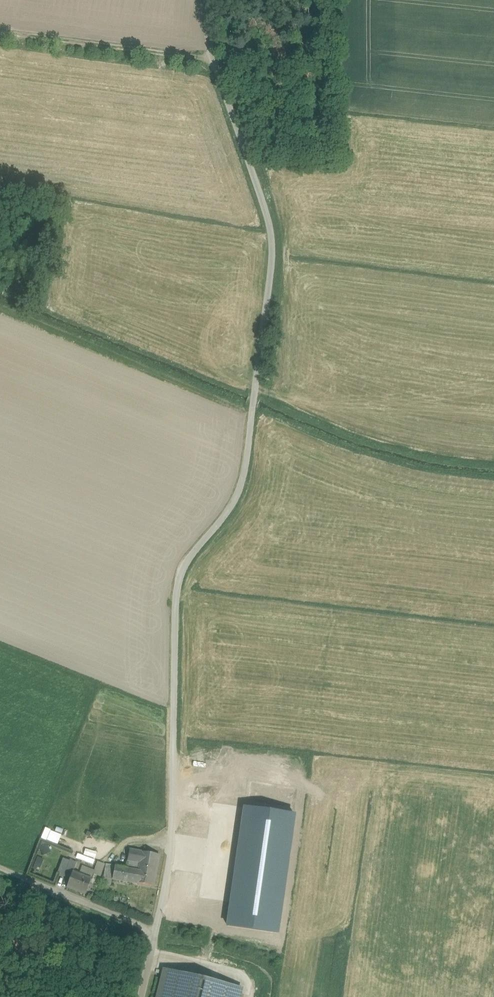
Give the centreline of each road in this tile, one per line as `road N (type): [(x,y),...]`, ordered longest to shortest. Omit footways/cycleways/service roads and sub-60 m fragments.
road 1 (track): [(173,851),(176,605),(182,576),(239,492),(274,258),(213,56),(211,0)]
road 2 (track): [(213,56),(0,31)]
road 3 (track): [(158,932),(0,868)]
road 4 (residential): [(142,996),(173,851)]

